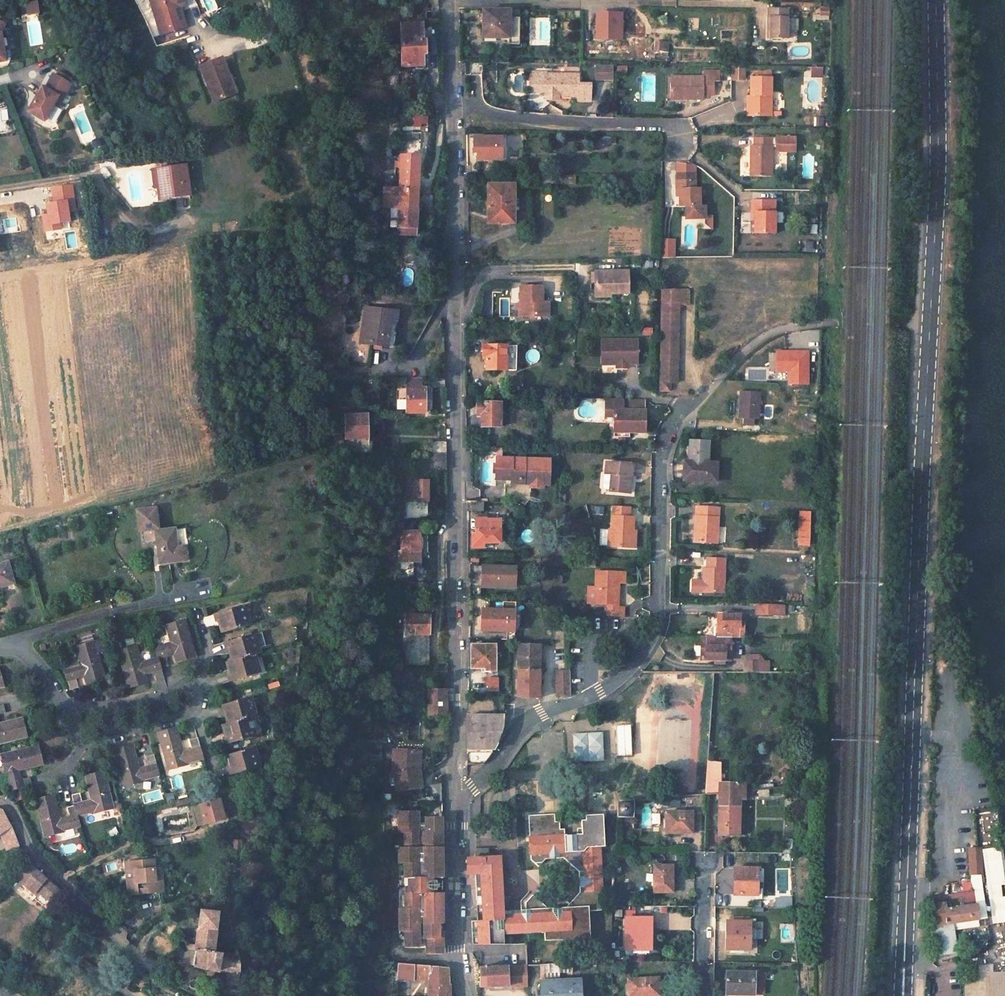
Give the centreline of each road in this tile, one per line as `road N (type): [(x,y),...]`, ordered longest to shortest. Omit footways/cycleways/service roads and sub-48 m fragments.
road 1 (primary): [(903,995),(938,163),(936,0)]
road 2 (residential): [(454,796),(450,0)]
road 3 (residential): [(454,796),(488,772),(532,719),(591,696),(638,658),(658,620),(665,440),(753,342),(823,325)]
road 4 (residential): [(64,706),(76,730),(96,741),(192,712),(200,694),(184,685),(139,700),(77,706)]
road 5 (residential): [(464,995),(455,958),(454,796)]
road 6 (residential): [(704,995),(705,863)]
road 7 (residential): [(0,801),(33,855),(79,903)]

